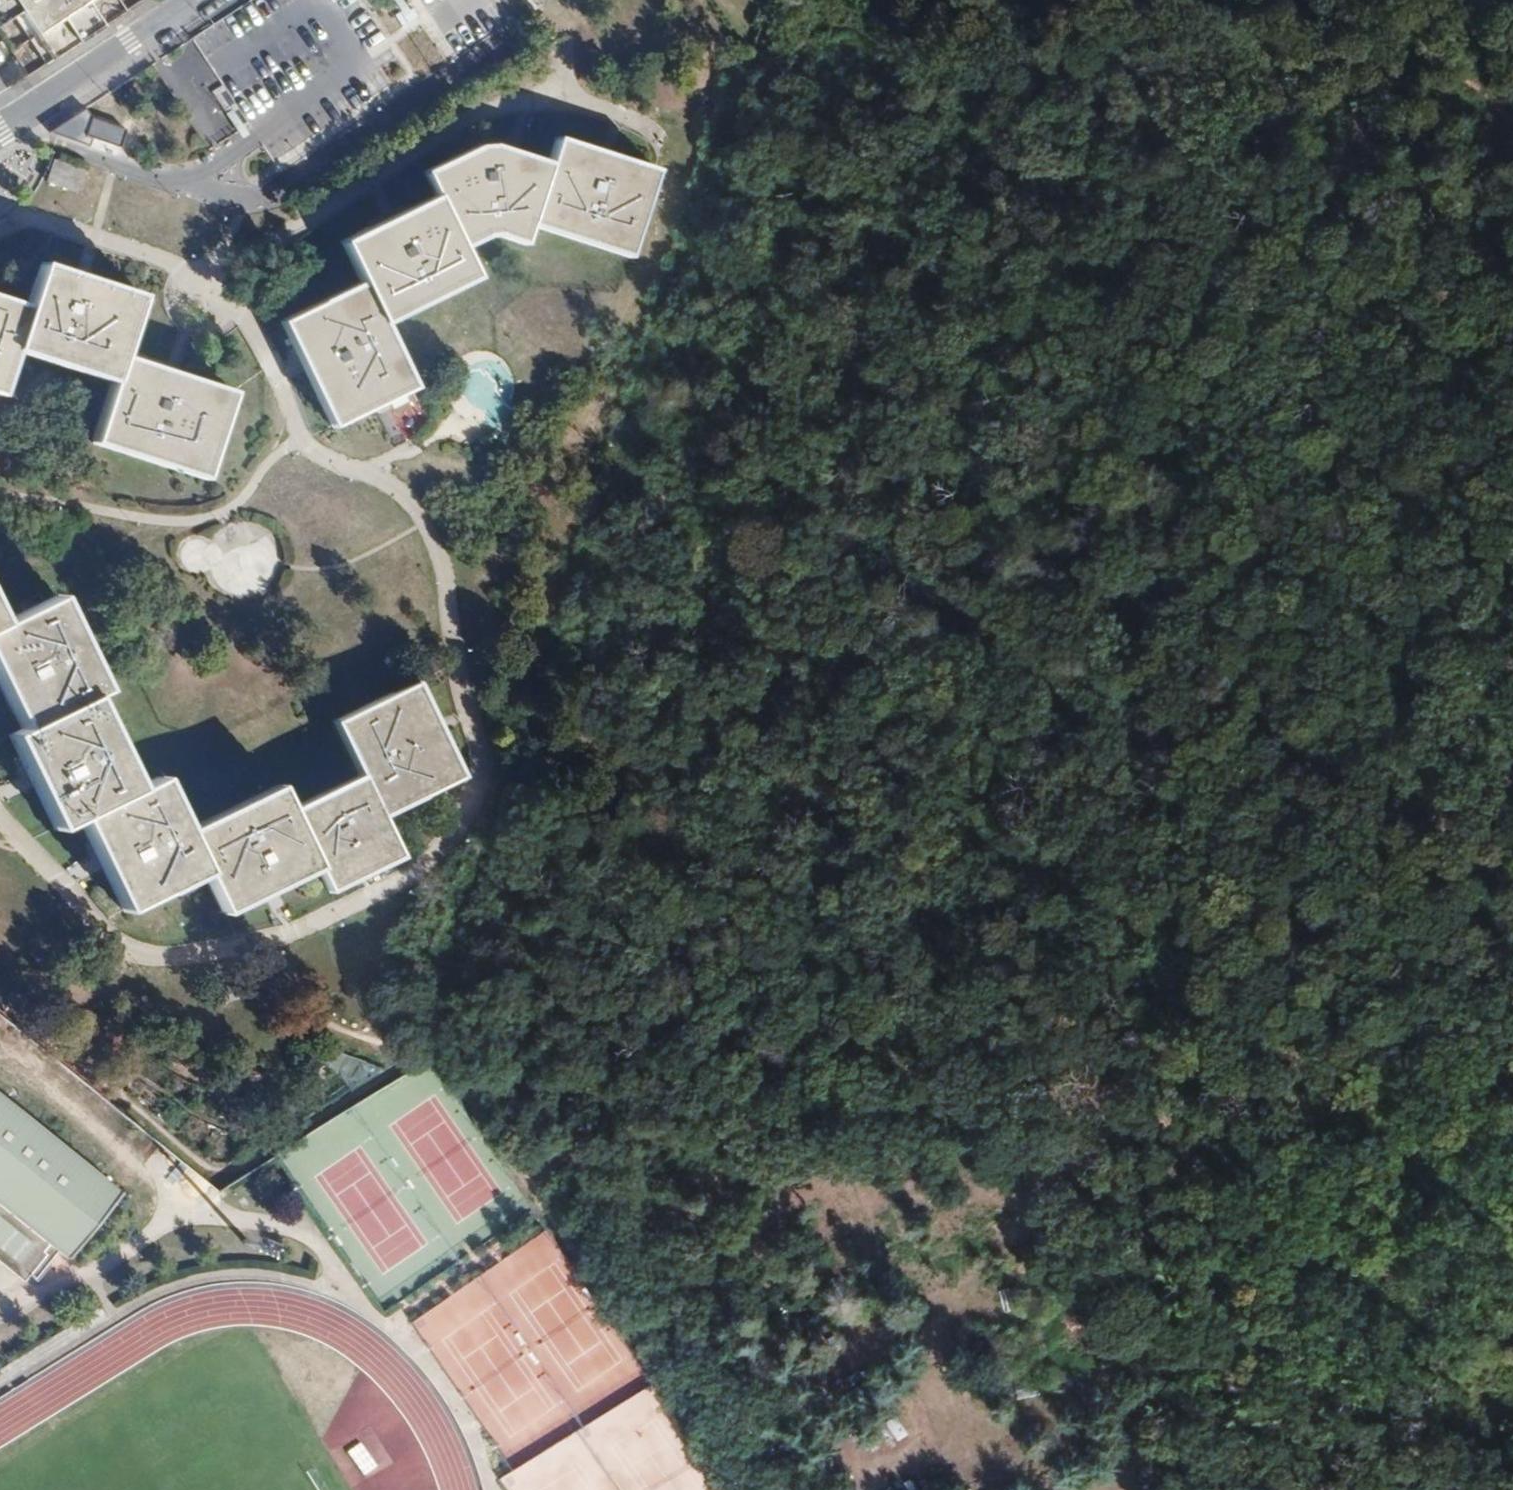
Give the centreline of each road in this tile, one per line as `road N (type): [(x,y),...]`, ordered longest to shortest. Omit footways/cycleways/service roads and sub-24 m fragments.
road 1 (residential): [(198,0),(0,129)]

